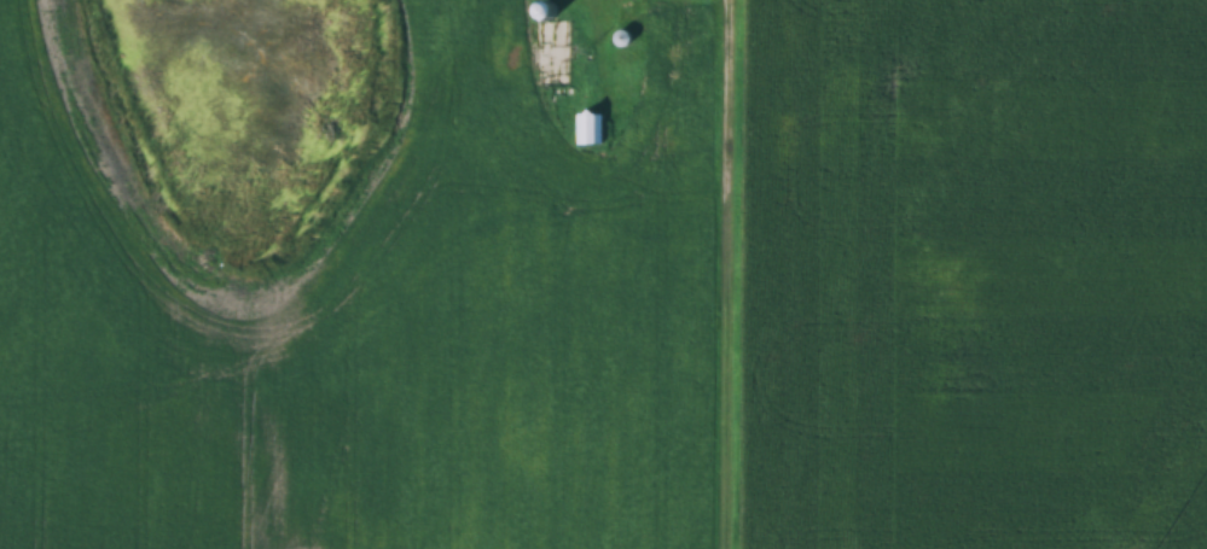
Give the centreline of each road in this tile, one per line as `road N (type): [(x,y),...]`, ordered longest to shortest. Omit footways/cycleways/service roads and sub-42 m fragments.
road 1 (residential): [(724,548),(727,0)]

